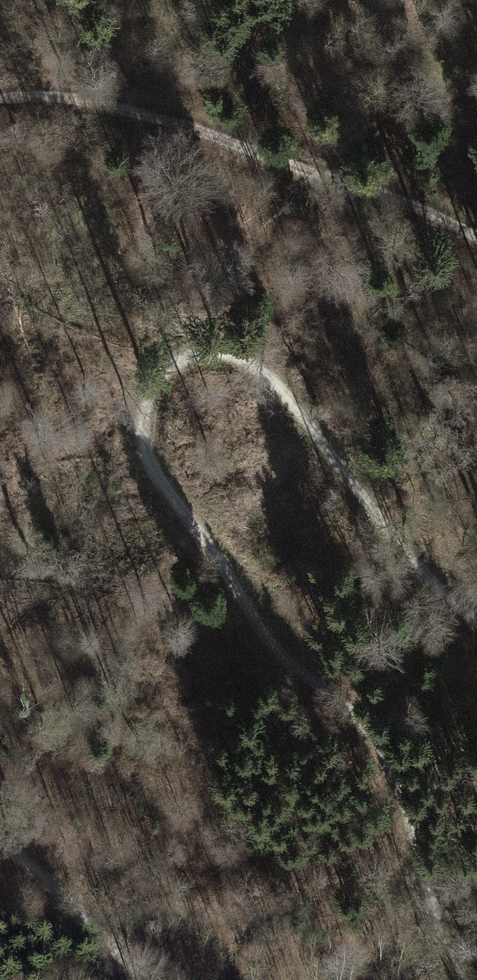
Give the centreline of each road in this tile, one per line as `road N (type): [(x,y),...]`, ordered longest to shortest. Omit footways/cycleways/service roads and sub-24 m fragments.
road 1 (track): [(476,621),(399,543),(261,369),(230,354),(182,364),(149,401),(135,434),(148,467),(216,548),(261,632),(375,732),(392,763),(439,920),(468,979)]
road 2 (track): [(0,97),(112,102),(411,210),(476,242)]
road 3 (track): [(158,979),(0,844)]

